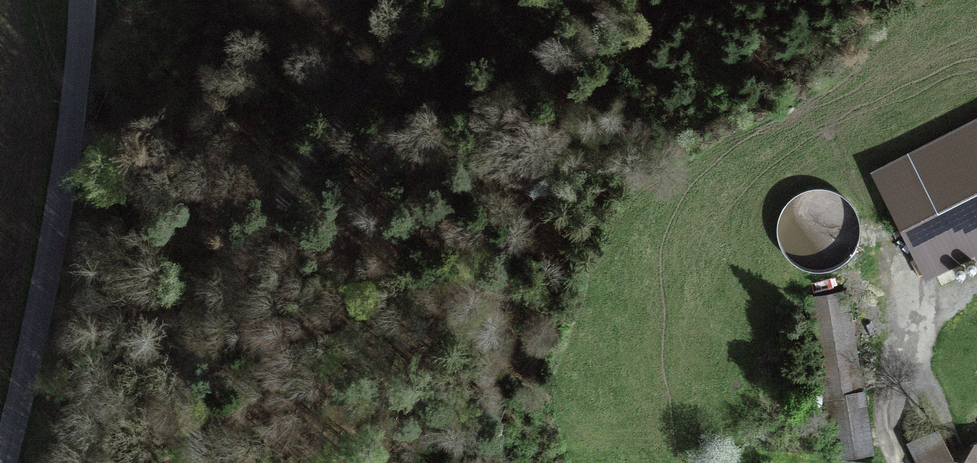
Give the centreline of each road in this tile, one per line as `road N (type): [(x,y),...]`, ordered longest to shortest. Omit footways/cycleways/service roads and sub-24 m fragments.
road 1 (track): [(445,0),(368,78),(235,264),(187,385),(197,462)]
road 2 (residential): [(80,0),(58,216),(3,462)]

